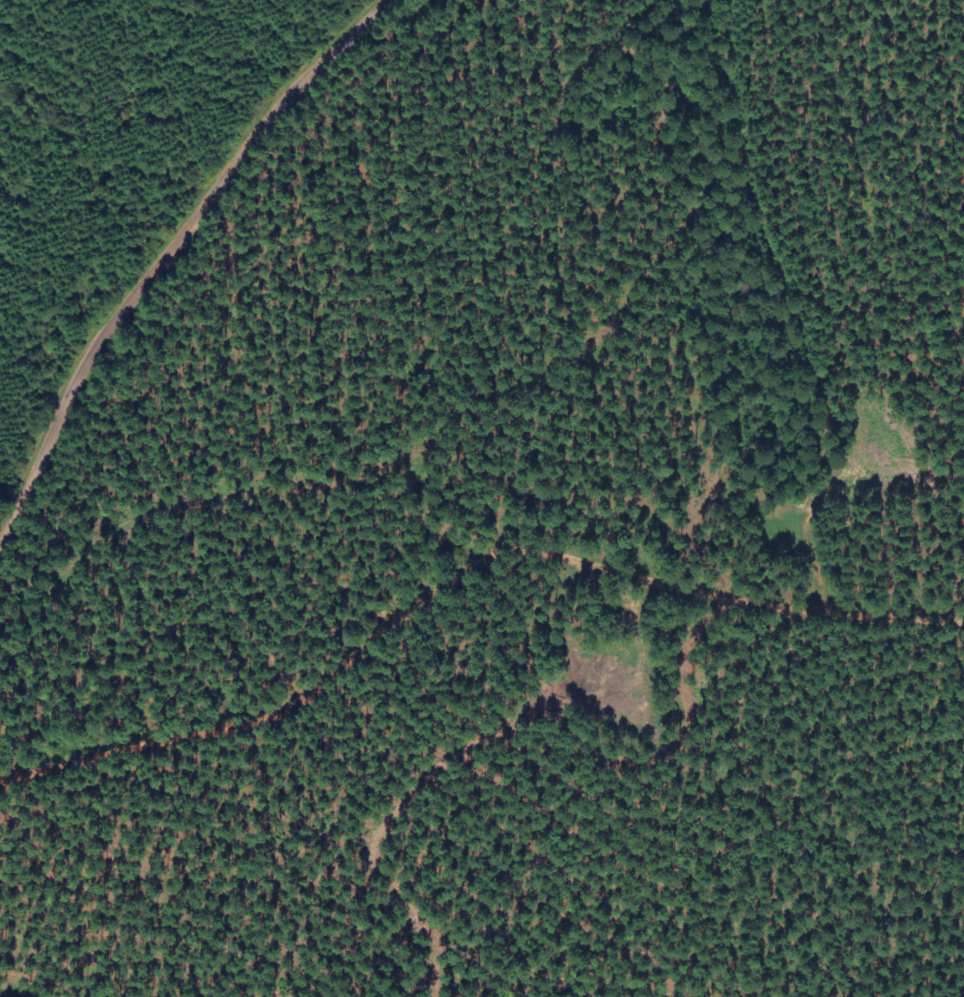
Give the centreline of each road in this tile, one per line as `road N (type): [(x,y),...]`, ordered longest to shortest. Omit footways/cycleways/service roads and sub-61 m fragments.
road 1 (residential): [(0,532),(122,333),(411,0)]

